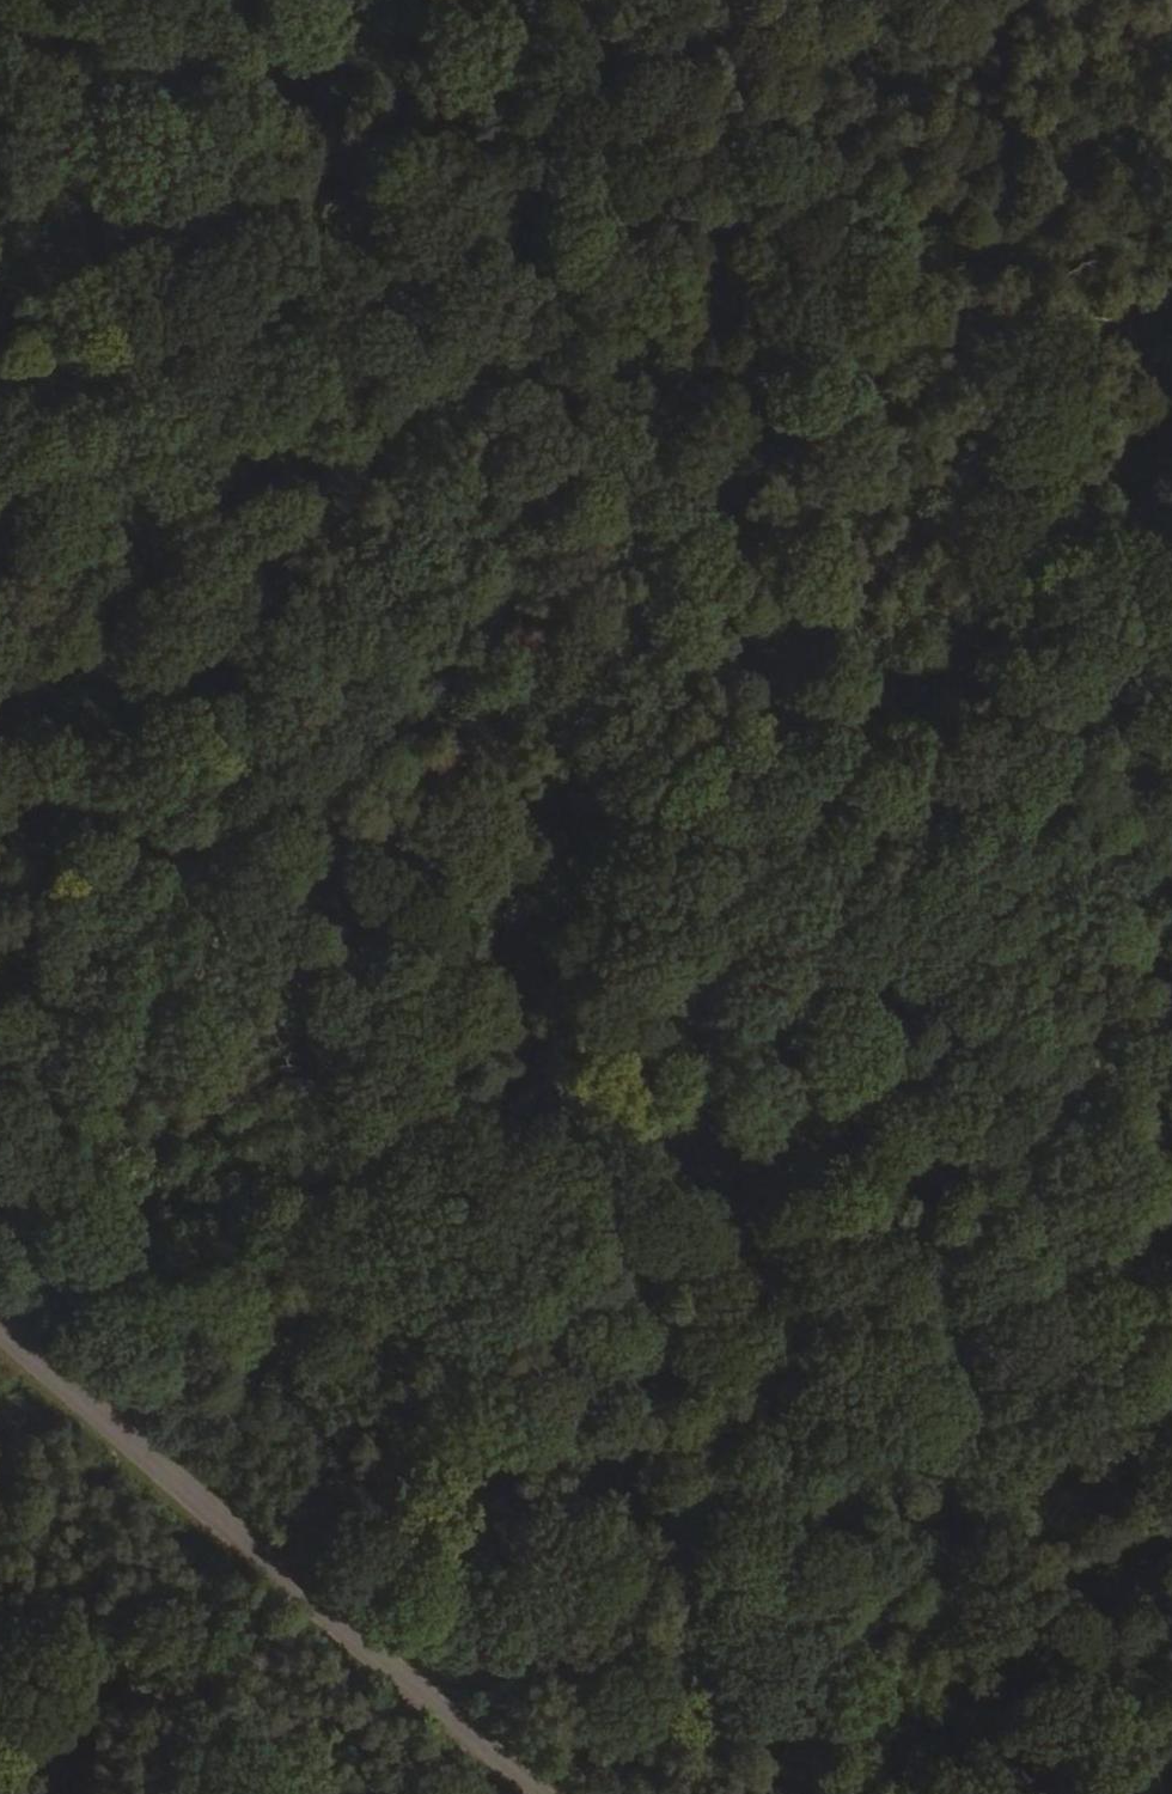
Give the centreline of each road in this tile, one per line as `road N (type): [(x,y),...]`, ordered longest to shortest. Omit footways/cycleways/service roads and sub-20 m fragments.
road 1 (track): [(1171,822),(859,1793)]
road 2 (unclassified): [(543,1793),(0,1329)]

